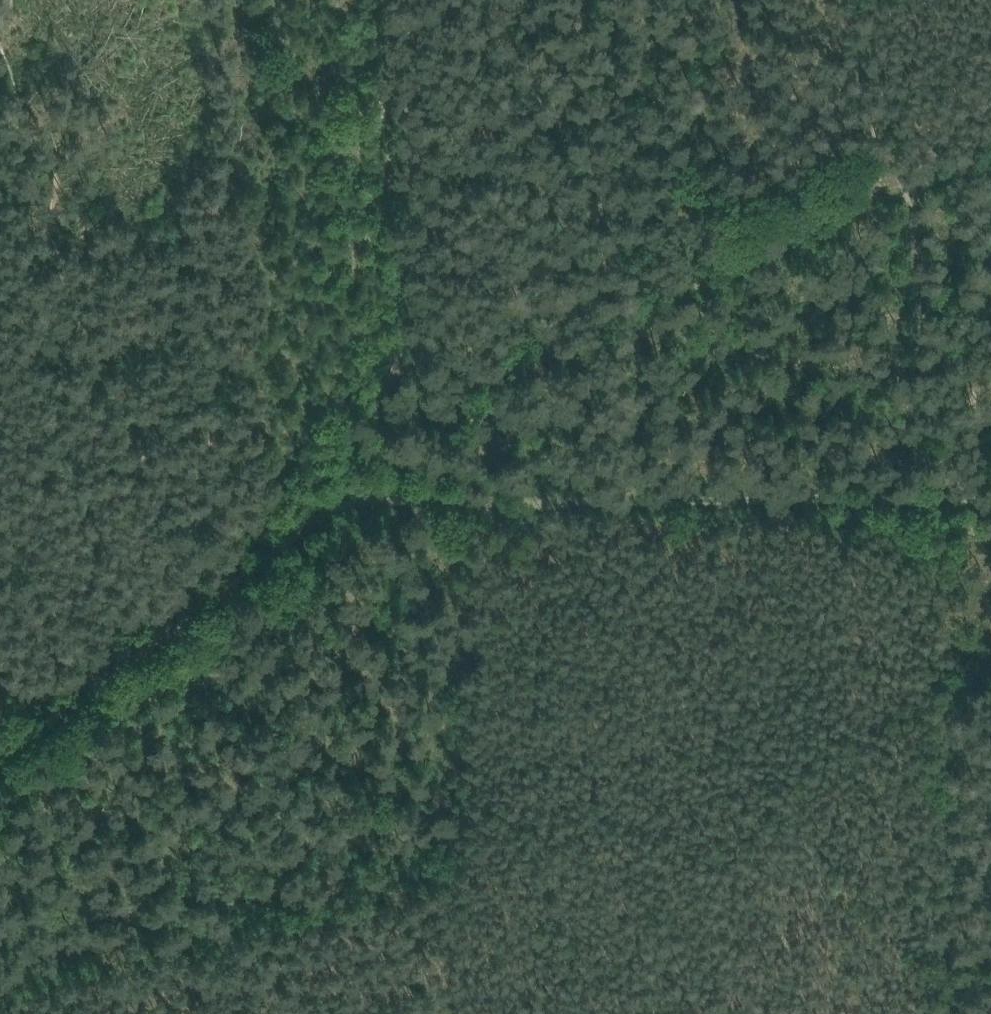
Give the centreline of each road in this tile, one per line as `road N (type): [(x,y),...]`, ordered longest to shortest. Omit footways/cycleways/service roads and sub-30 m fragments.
road 1 (track): [(340,494),(990,505)]
road 2 (track): [(872,0),(962,503)]
road 3 (track): [(0,755),(340,494)]

